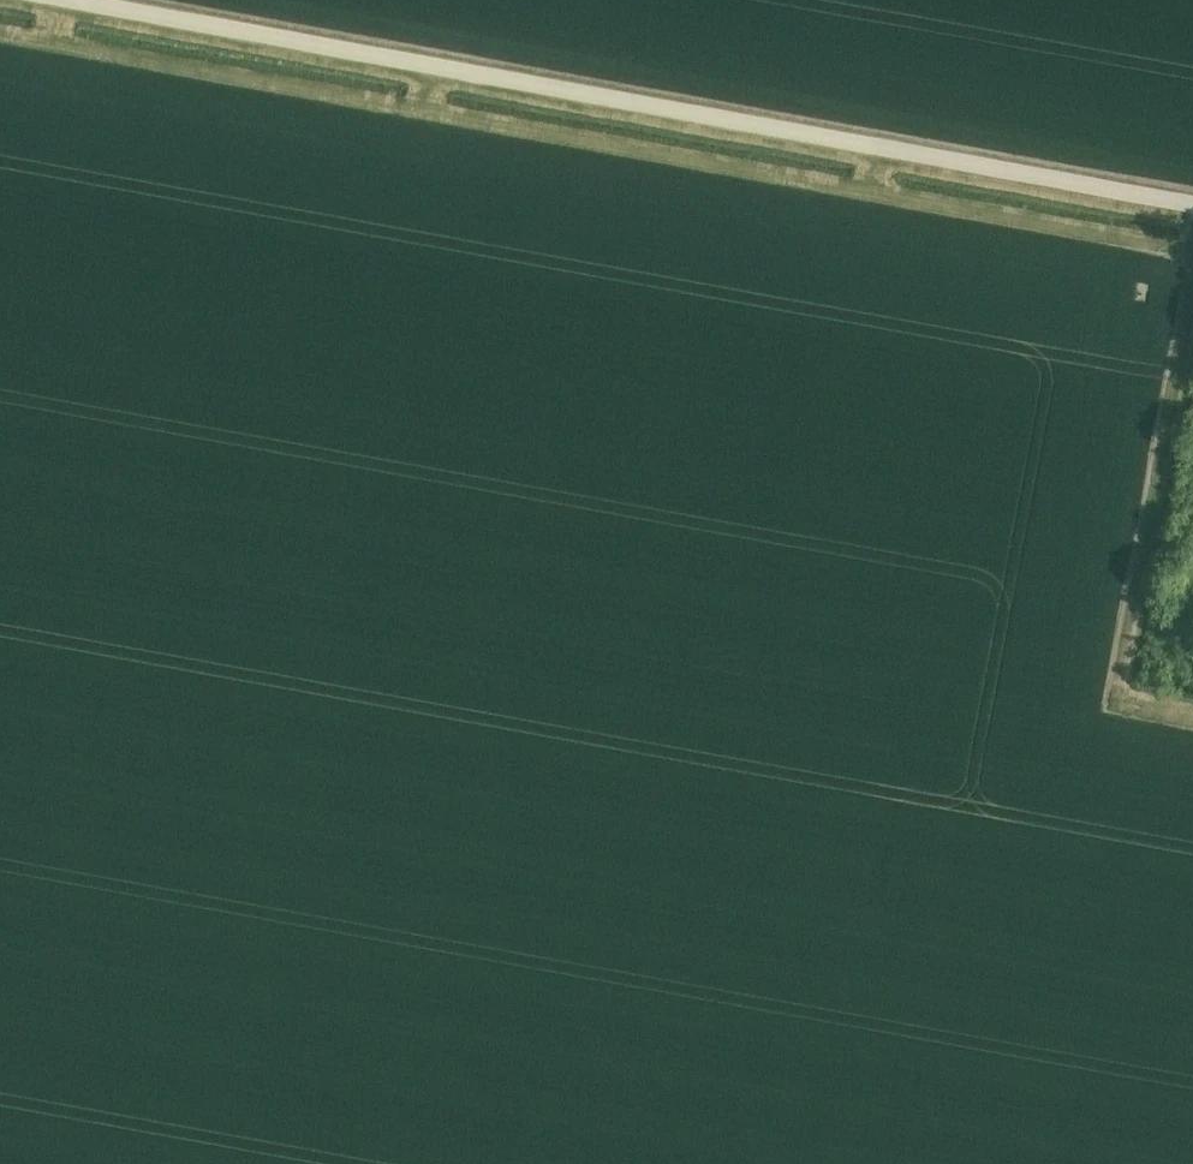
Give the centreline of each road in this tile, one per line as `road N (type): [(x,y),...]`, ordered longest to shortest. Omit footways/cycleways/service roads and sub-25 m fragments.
road 1 (unclassified): [(1192,205),(63,0)]

